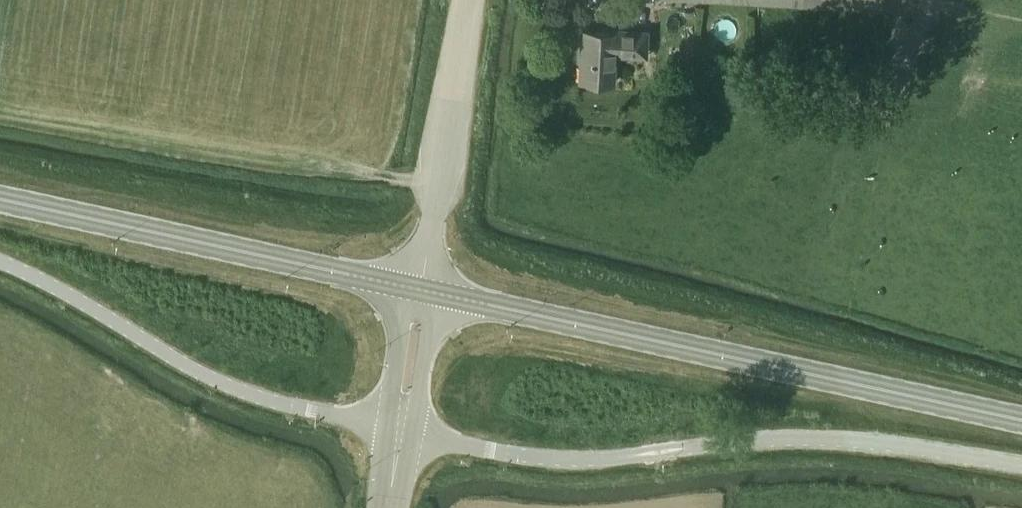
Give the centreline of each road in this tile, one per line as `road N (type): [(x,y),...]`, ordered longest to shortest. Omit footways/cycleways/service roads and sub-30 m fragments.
road 1 (unclassified): [(1021,466),(800,439),(545,458),(400,431)]
road 2 (secondary): [(1021,419),(421,288)]
road 3 (unclassified): [(400,431),(209,379),(0,264)]
road 4 (secondary): [(421,288),(0,200)]
road 5 (unclassified): [(421,288),(468,0)]
road 6 (unclassified): [(400,431),(421,288)]

